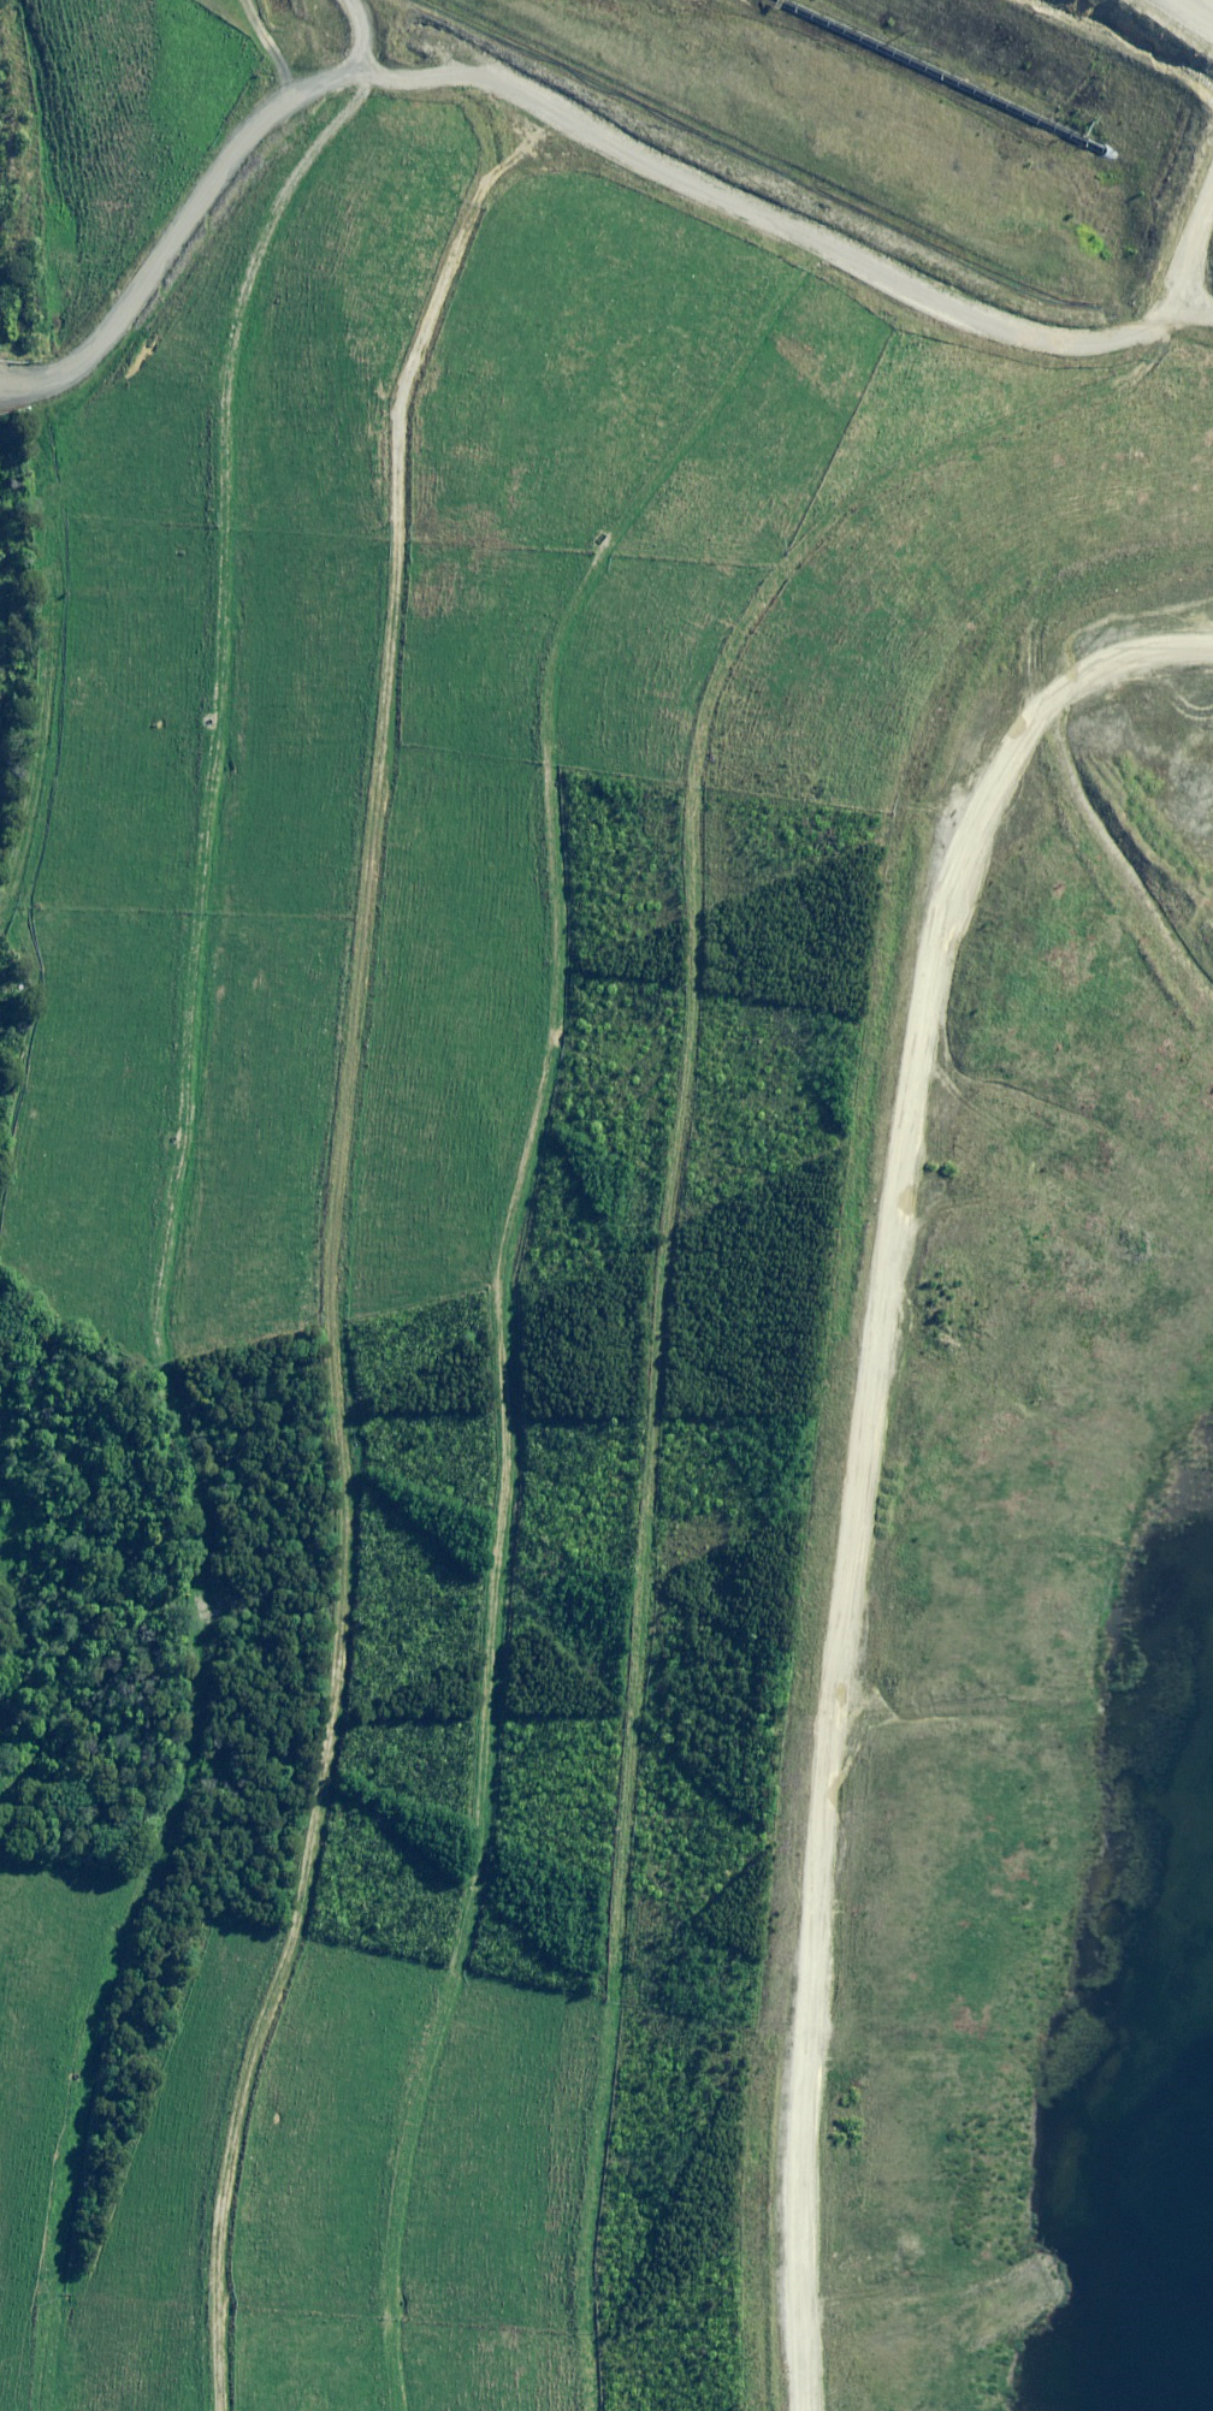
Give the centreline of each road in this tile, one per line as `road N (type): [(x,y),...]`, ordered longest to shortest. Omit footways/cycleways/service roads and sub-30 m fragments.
road 1 (track): [(48,2410),(58,2216),(85,2049),(115,1951),(167,1863),(198,1735),(204,1612),(197,1488),(157,1334),(191,1070),(223,640),(233,354),(268,239),(346,109),(344,78),(360,63),(366,37),(352,0)]
road 2 (track): [(560,115),(489,182),(466,223),(402,397),(400,559),(381,795),(335,1211),(347,1602),(298,1935),(255,2048),(235,2130),(218,2244),(221,2410)]
road 3 (track): [(1133,337),(1138,367),(1125,380),(880,478),(803,546),(738,632),(703,715),(694,1055),(668,1244),(629,1800),(585,2263),(587,2410)]
road 4 (track): [(399,2410),(393,2279),(415,2098),(477,1897),(486,1814),(511,1433),(503,1317),(510,1248),(549,1090),(559,991),(562,898),(549,767),(556,643),(589,573),(710,413),(818,245)]
road 5 (track): [(1212,644),(1100,658),(1034,699),(976,796),(935,926),(830,1717),(806,2047),(803,2410)]
road 6 (track): [(0,386),(59,378),(91,356),(251,131),(282,105),(344,78),(477,75),(523,88),(658,175),(981,324),(1099,346),(1133,337),(1179,307)]
road 7 (track): [(1212,185),(1174,293),(1179,307),(1212,321)]

